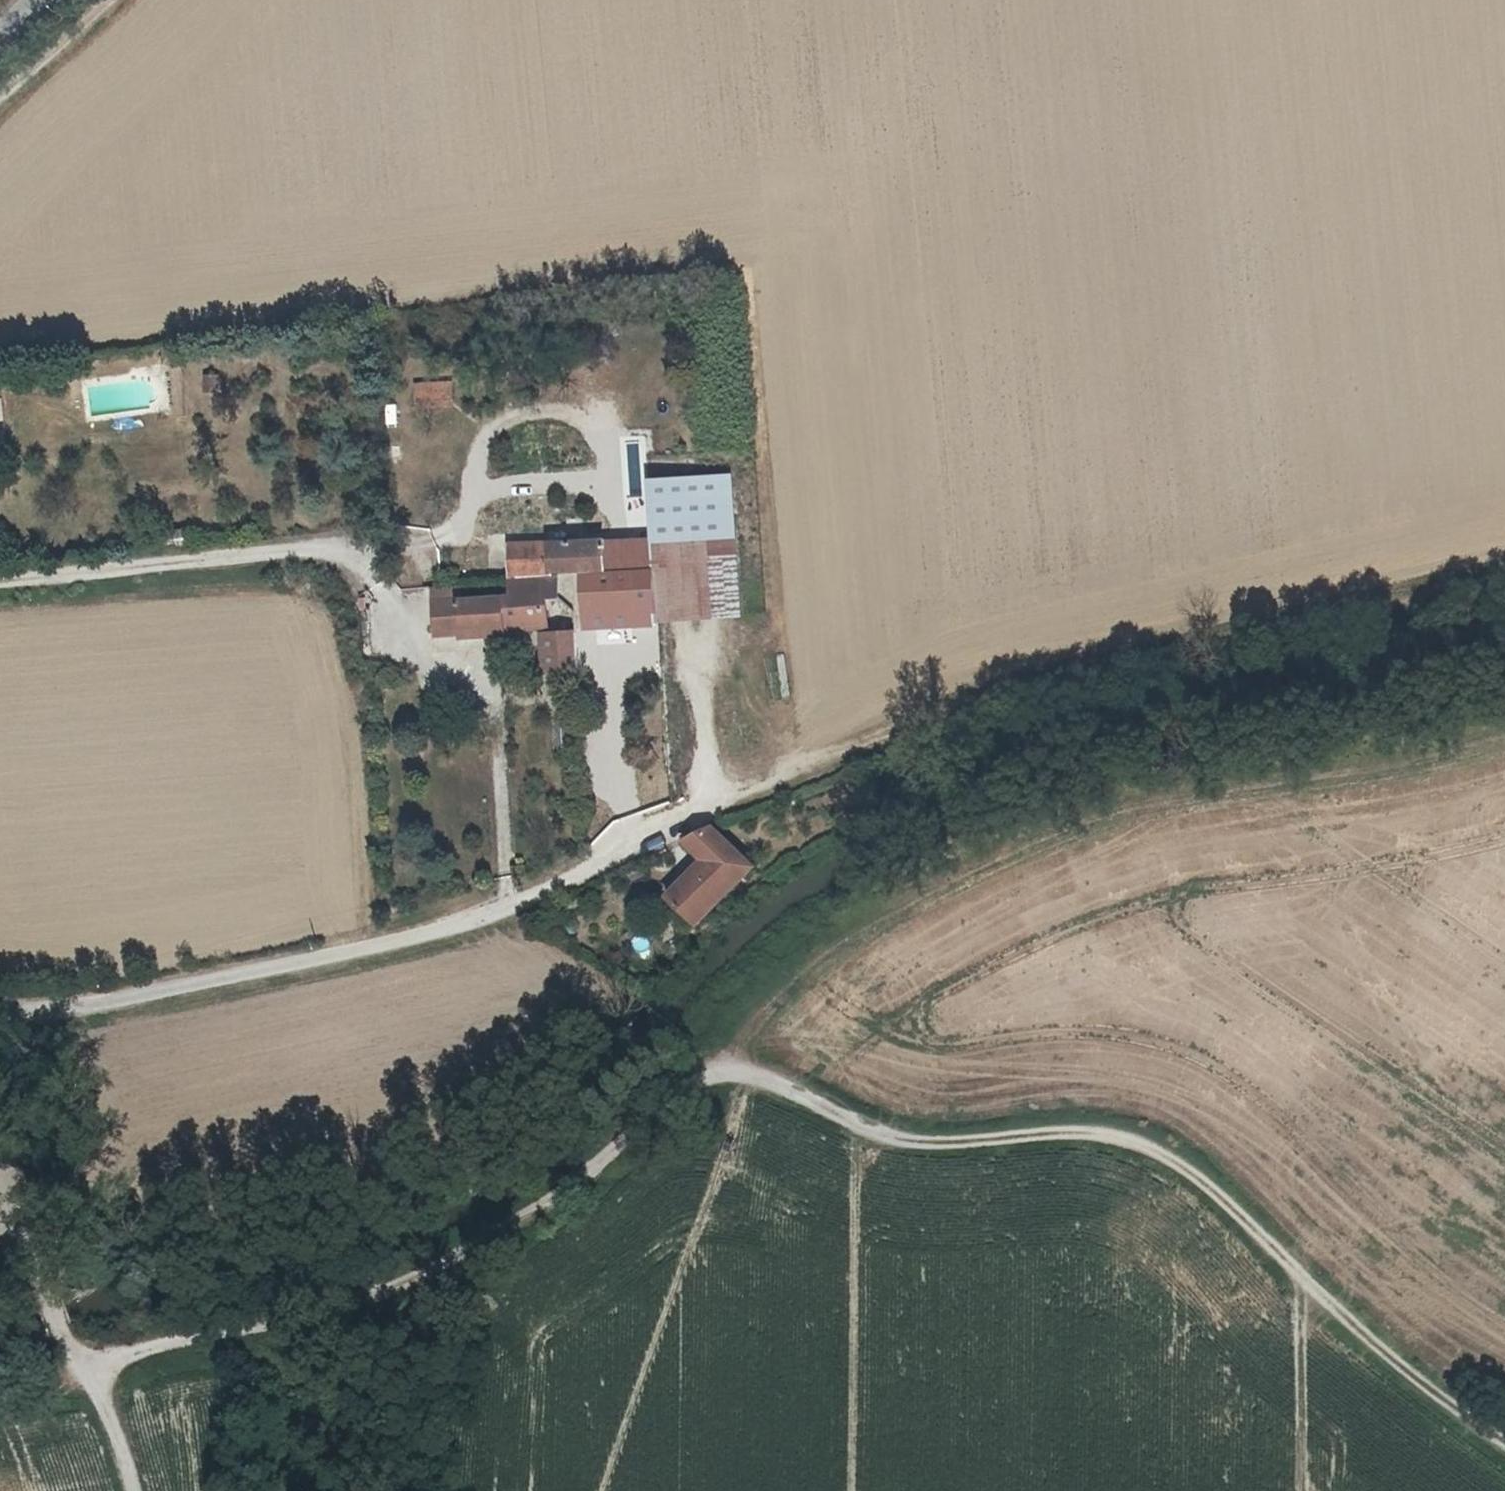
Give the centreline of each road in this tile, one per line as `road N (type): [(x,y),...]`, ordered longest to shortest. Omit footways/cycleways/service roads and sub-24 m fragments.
road 1 (track): [(81,1369),(348,1302),(452,1262),(555,1200),(701,1077),(753,1071),(857,1129),(916,1145),(1082,1131),(1174,1160),(1231,1202),(1388,1365),(1504,1445)]
road 2 (track): [(515,903),(818,762),(1020,689),(1504,578)]
road 3 (unclassified): [(0,1015),(58,1011),(462,925),(515,903)]
road 4 (track): [(0,1135),(62,1339),(98,1405),(124,1490)]
road 5 (track): [(0,84),(105,0)]

